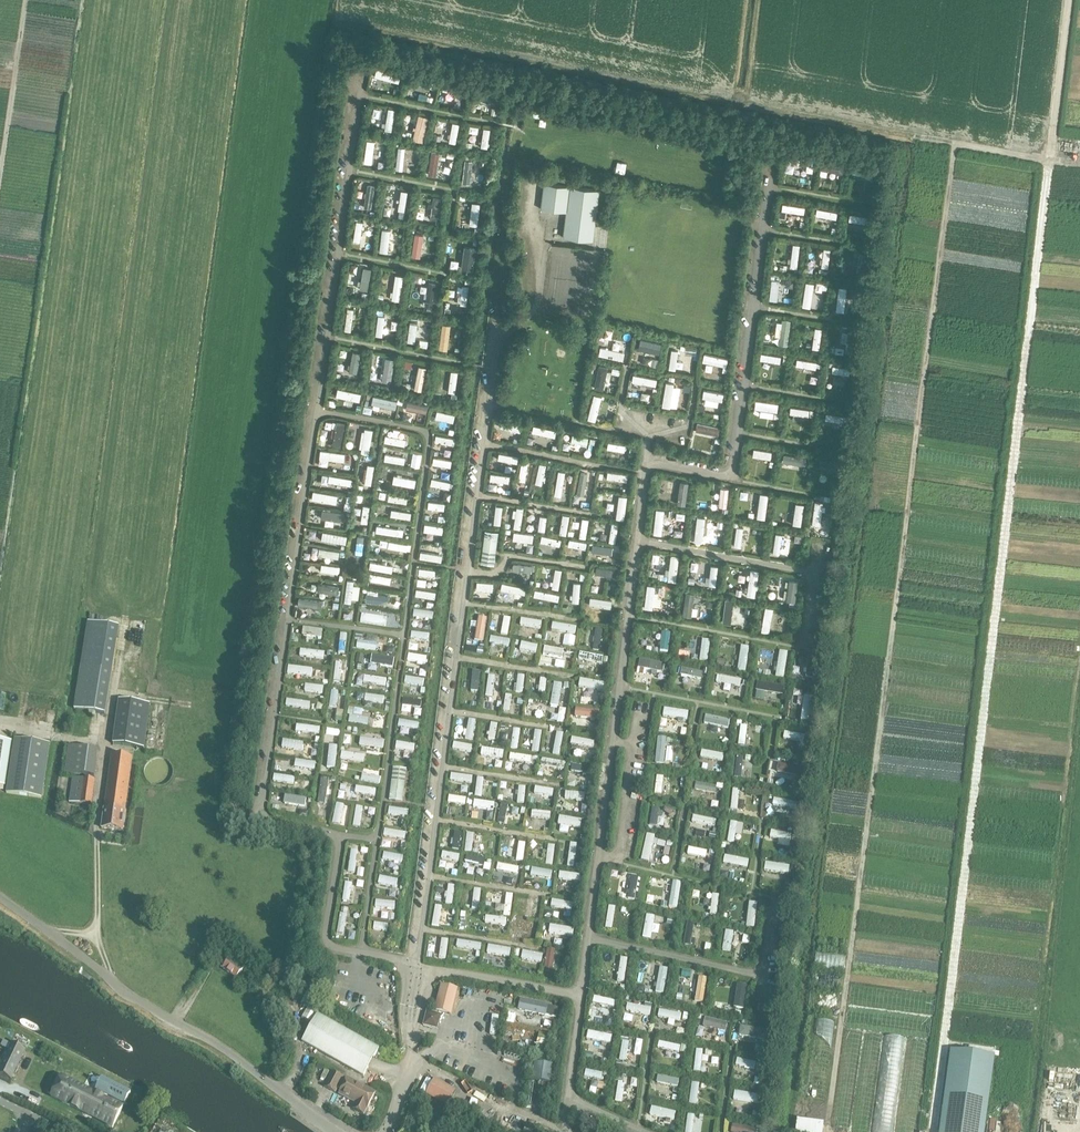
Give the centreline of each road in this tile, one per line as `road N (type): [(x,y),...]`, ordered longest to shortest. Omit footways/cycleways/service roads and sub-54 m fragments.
road 1 (track): [(931,1131),(1068,0)]
road 2 (tertiary): [(340,1131),(131,995),(0,897)]
road 3 (track): [(0,188),(27,0)]

